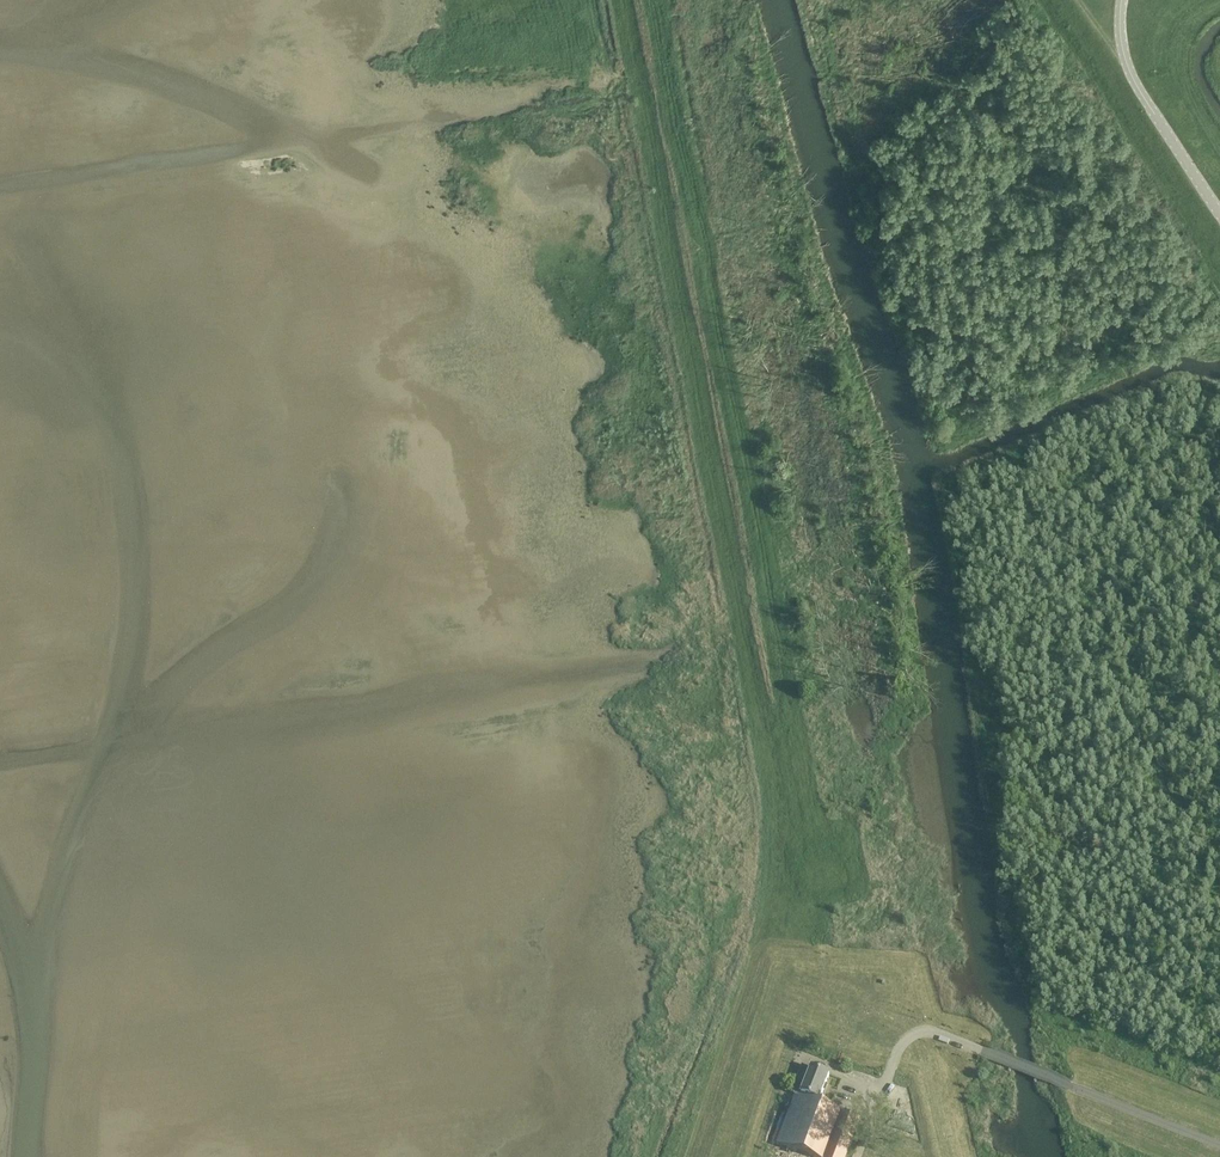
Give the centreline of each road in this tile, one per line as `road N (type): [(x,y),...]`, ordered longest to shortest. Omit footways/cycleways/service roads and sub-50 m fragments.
road 1 (residential): [(980,1052),(1219,1145)]
road 2 (unclassified): [(1219,219),(1139,91),(1121,40),(1125,0)]
road 3 (track): [(858,1156),(903,1041),(927,1033),(980,1052)]

